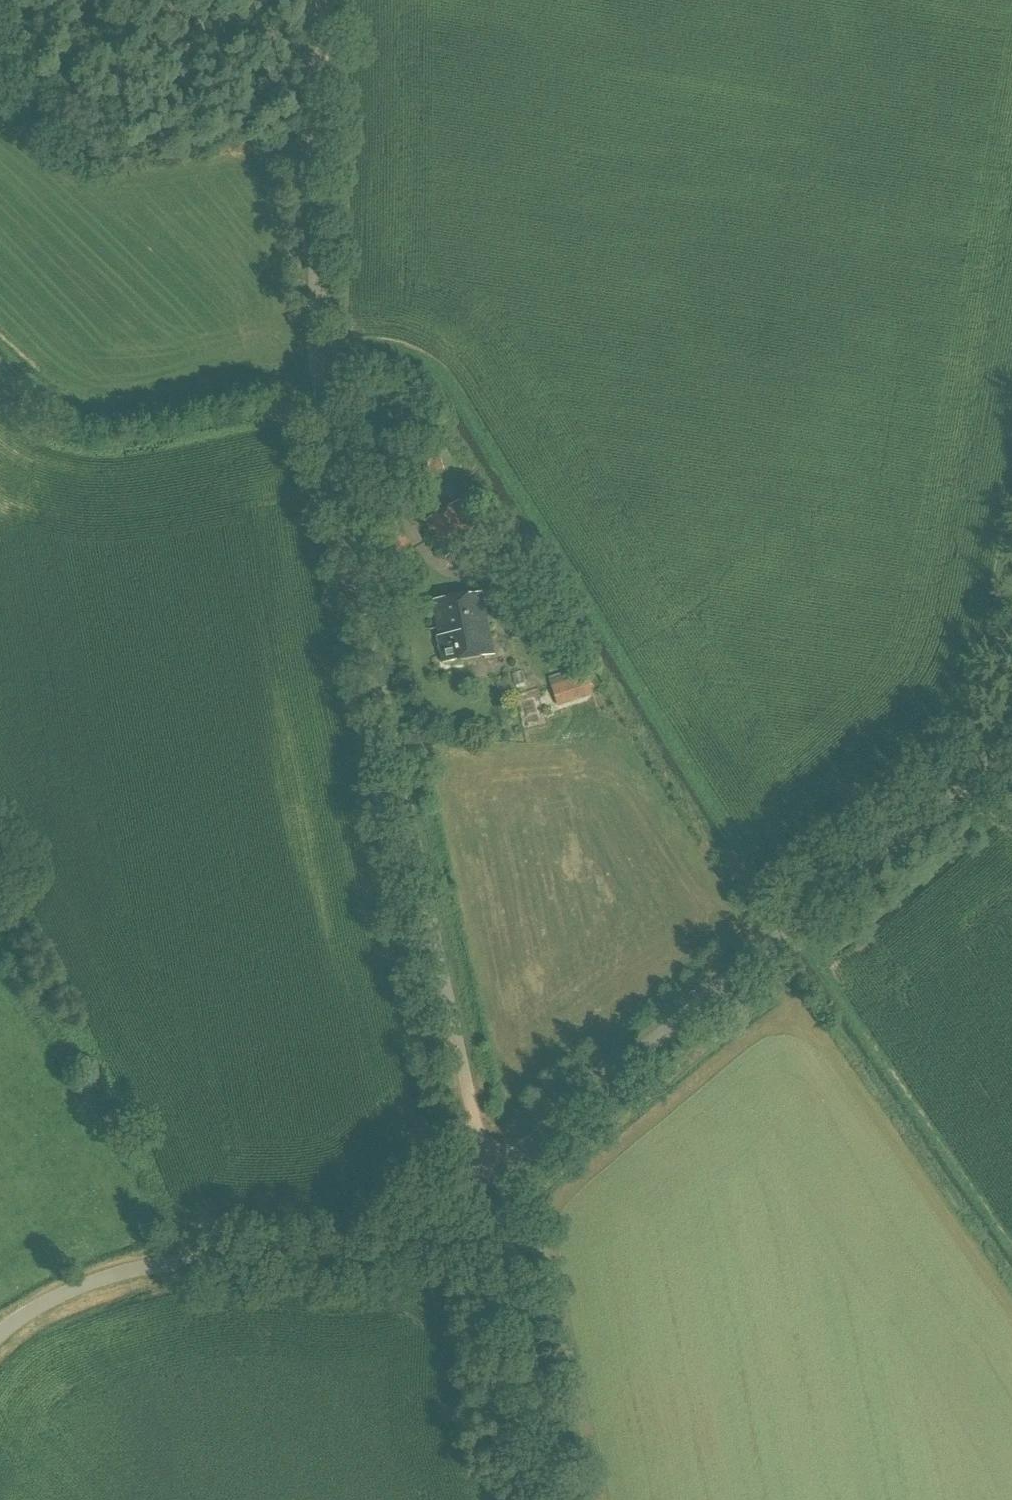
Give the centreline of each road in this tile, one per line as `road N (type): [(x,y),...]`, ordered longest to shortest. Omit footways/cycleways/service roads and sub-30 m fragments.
road 1 (unclassified): [(486,1177),(319,405),(313,0)]
road 2 (unclassified): [(486,1177),(1011,745)]
road 3 (unclassified): [(0,1336),(36,1308),(133,1270),(310,1259),(383,1245),(486,1177)]
road 4 (track): [(486,1177),(554,1499)]

